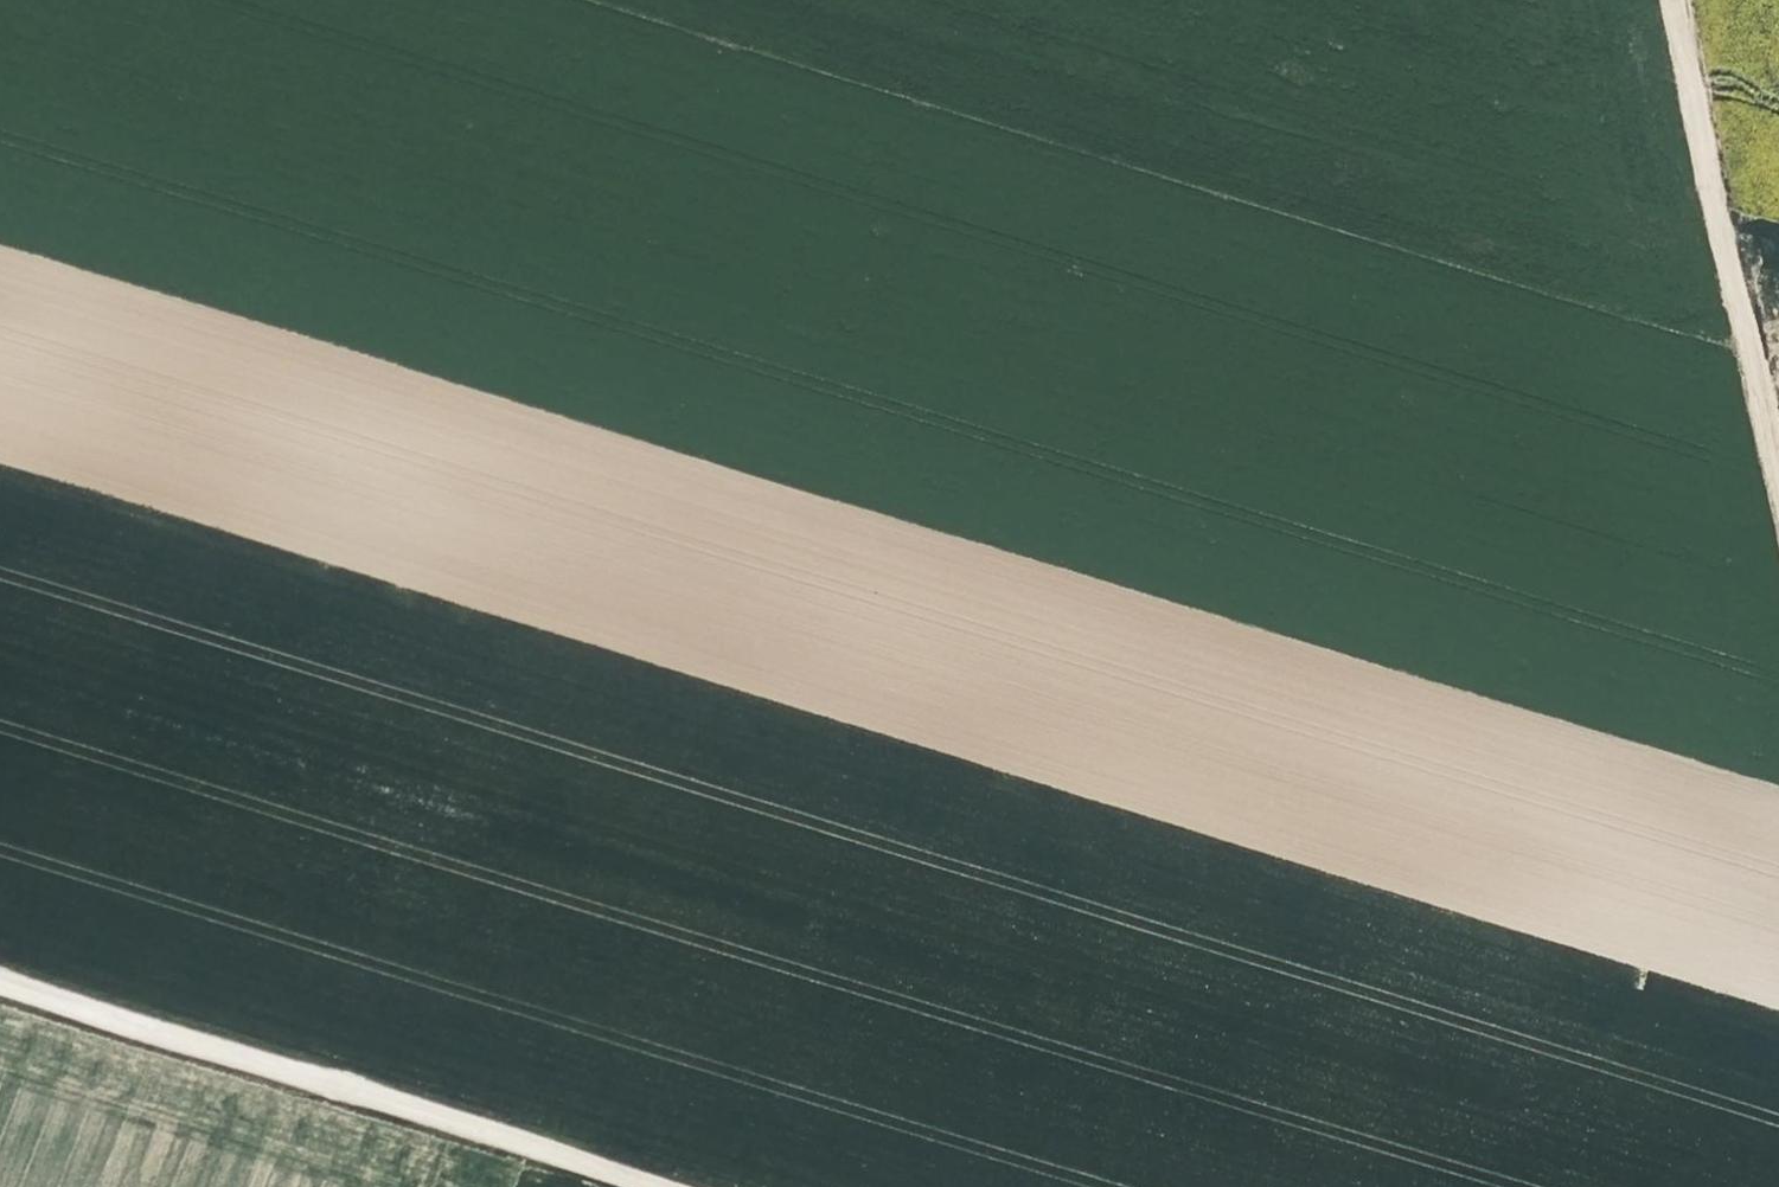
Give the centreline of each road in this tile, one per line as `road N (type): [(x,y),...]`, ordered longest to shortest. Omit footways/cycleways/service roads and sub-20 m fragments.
road 1 (track): [(662,1186),(0,984)]
road 2 (track): [(1778,492),(1672,0)]

